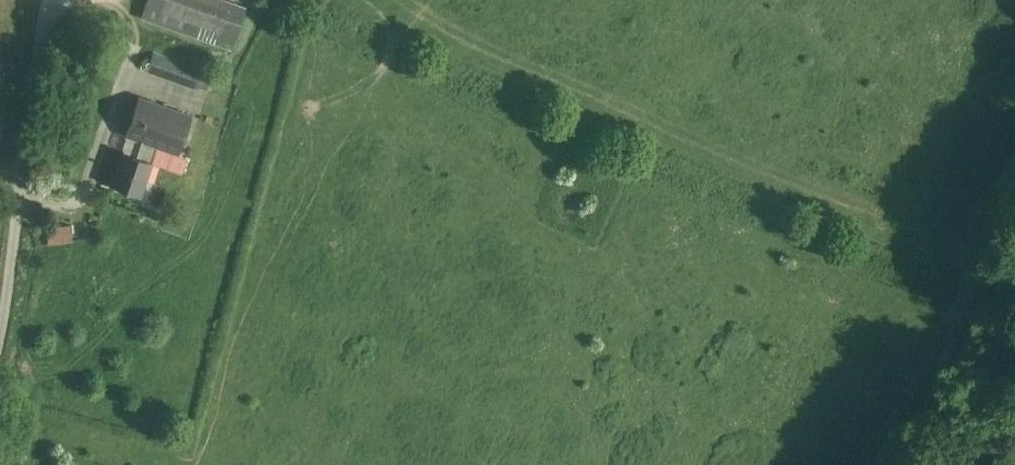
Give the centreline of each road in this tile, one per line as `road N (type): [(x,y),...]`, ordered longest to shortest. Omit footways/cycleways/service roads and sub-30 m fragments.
road 1 (unclassified): [(0,340),(49,0)]

